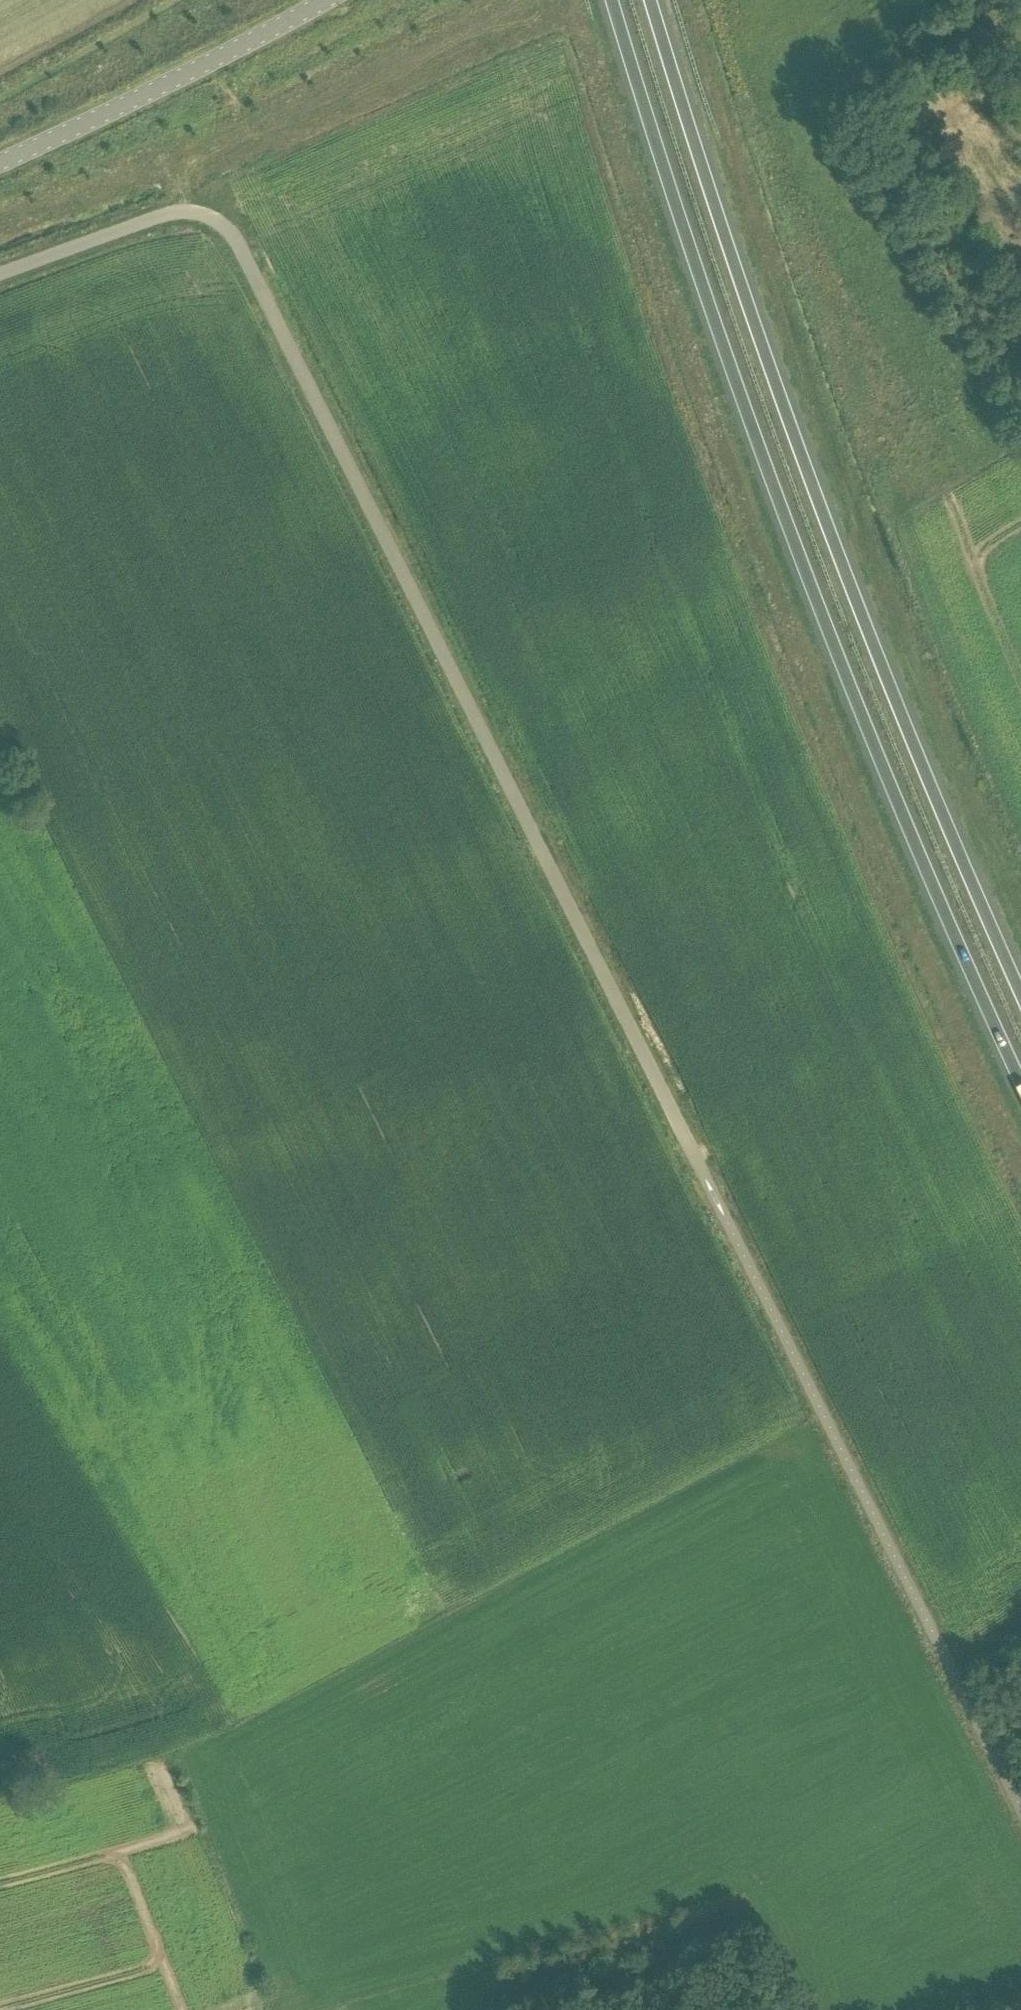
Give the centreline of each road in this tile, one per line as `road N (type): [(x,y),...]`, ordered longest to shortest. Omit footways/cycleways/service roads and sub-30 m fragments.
road 1 (unclassified): [(0,276),(178,210),(209,214),(236,237),(706,1182)]
road 2 (trunk): [(615,0),(784,517),(893,791),(1020,1083)]
road 3 (trunk): [(1020,985),(928,784),(822,506),(652,0)]
road 4 (tertiary): [(0,162),(324,0)]

